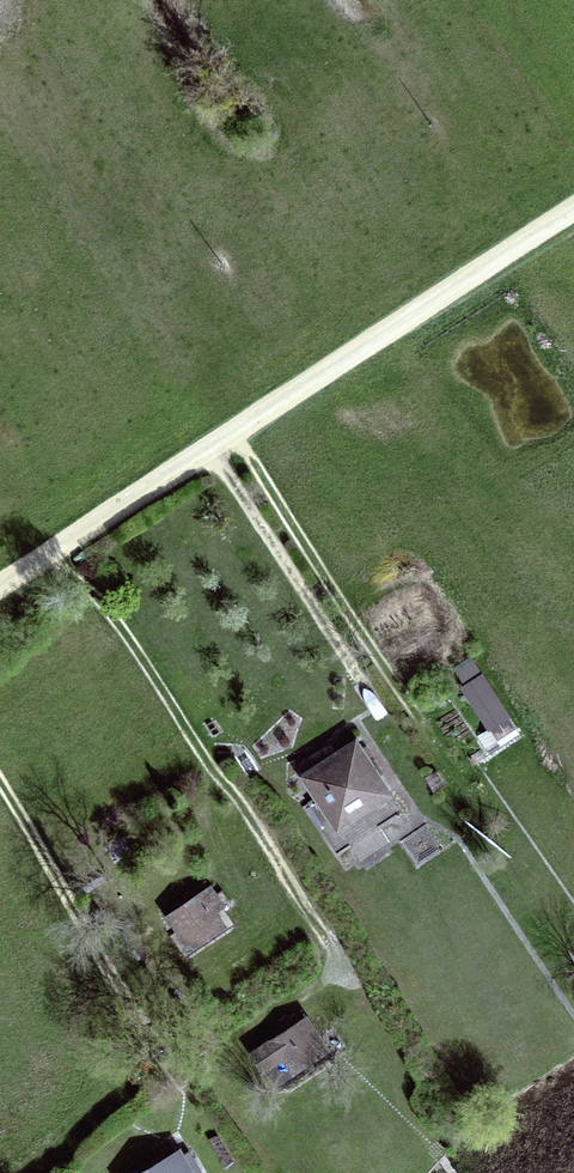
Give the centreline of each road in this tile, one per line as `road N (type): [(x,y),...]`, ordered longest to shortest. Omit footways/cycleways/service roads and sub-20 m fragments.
road 1 (track): [(0,583),(573,208)]
road 2 (track): [(58,545),(333,938)]
road 3 (track): [(423,731),(237,427)]
road 4 (track): [(0,775),(182,1054)]

